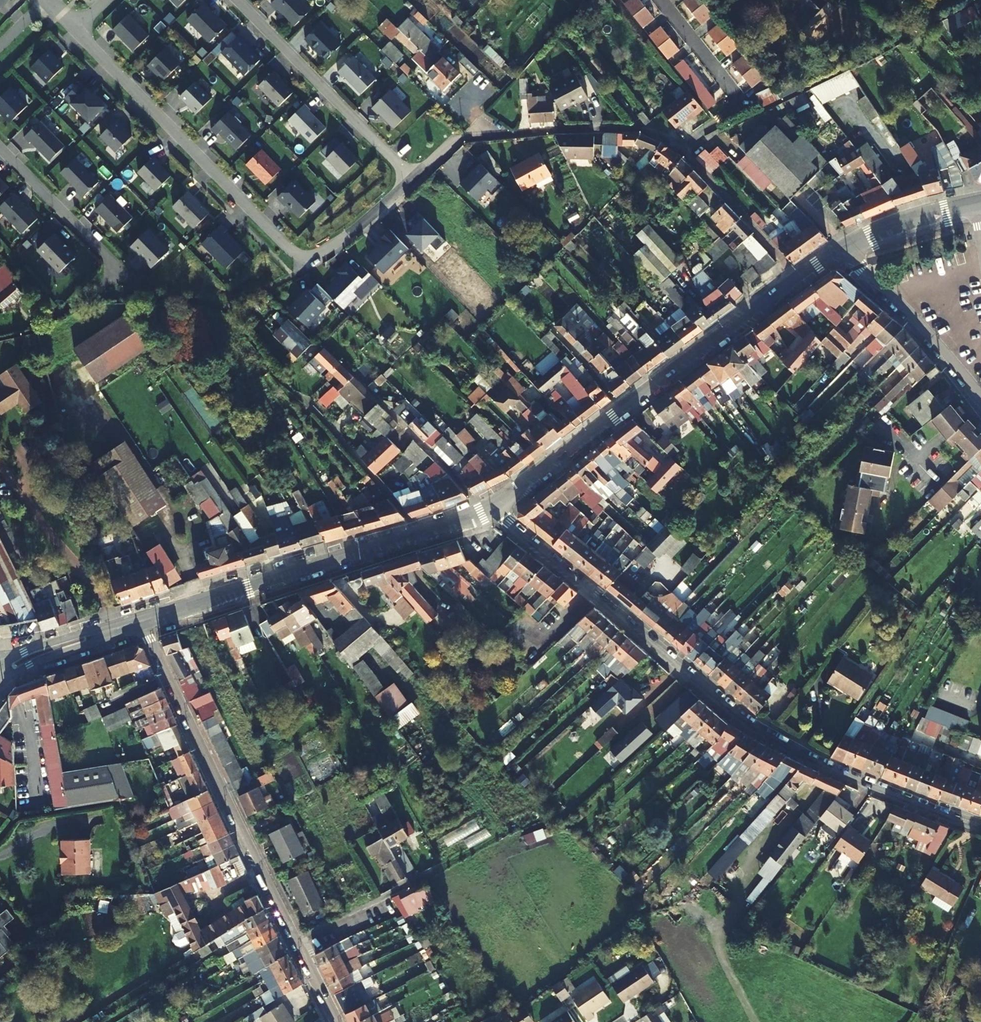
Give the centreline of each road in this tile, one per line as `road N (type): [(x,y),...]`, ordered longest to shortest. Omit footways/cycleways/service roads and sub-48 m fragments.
road 1 (residential): [(980,828),(827,768),(757,731),(491,506)]
road 2 (residential): [(75,30),(299,254),(320,252),(351,233),(412,179)]
road 3 (residential): [(144,621),(338,1021)]
road 4 (tertiary): [(798,278),(491,506)]
road 5 (tertiary): [(491,506),(144,621)]
road 6 (residential): [(237,0),(412,179)]
road 7 (residential): [(841,249),(897,297),(980,394)]
road 8 (residential): [(798,278),(669,136)]
road 9 (residential): [(0,149),(125,278)]
road 10 (tertiary): [(3,682),(144,621)]
road 11 (tertiary): [(144,621),(0,663)]
road 12 (tertiary): [(841,249),(889,225),(977,202)]

